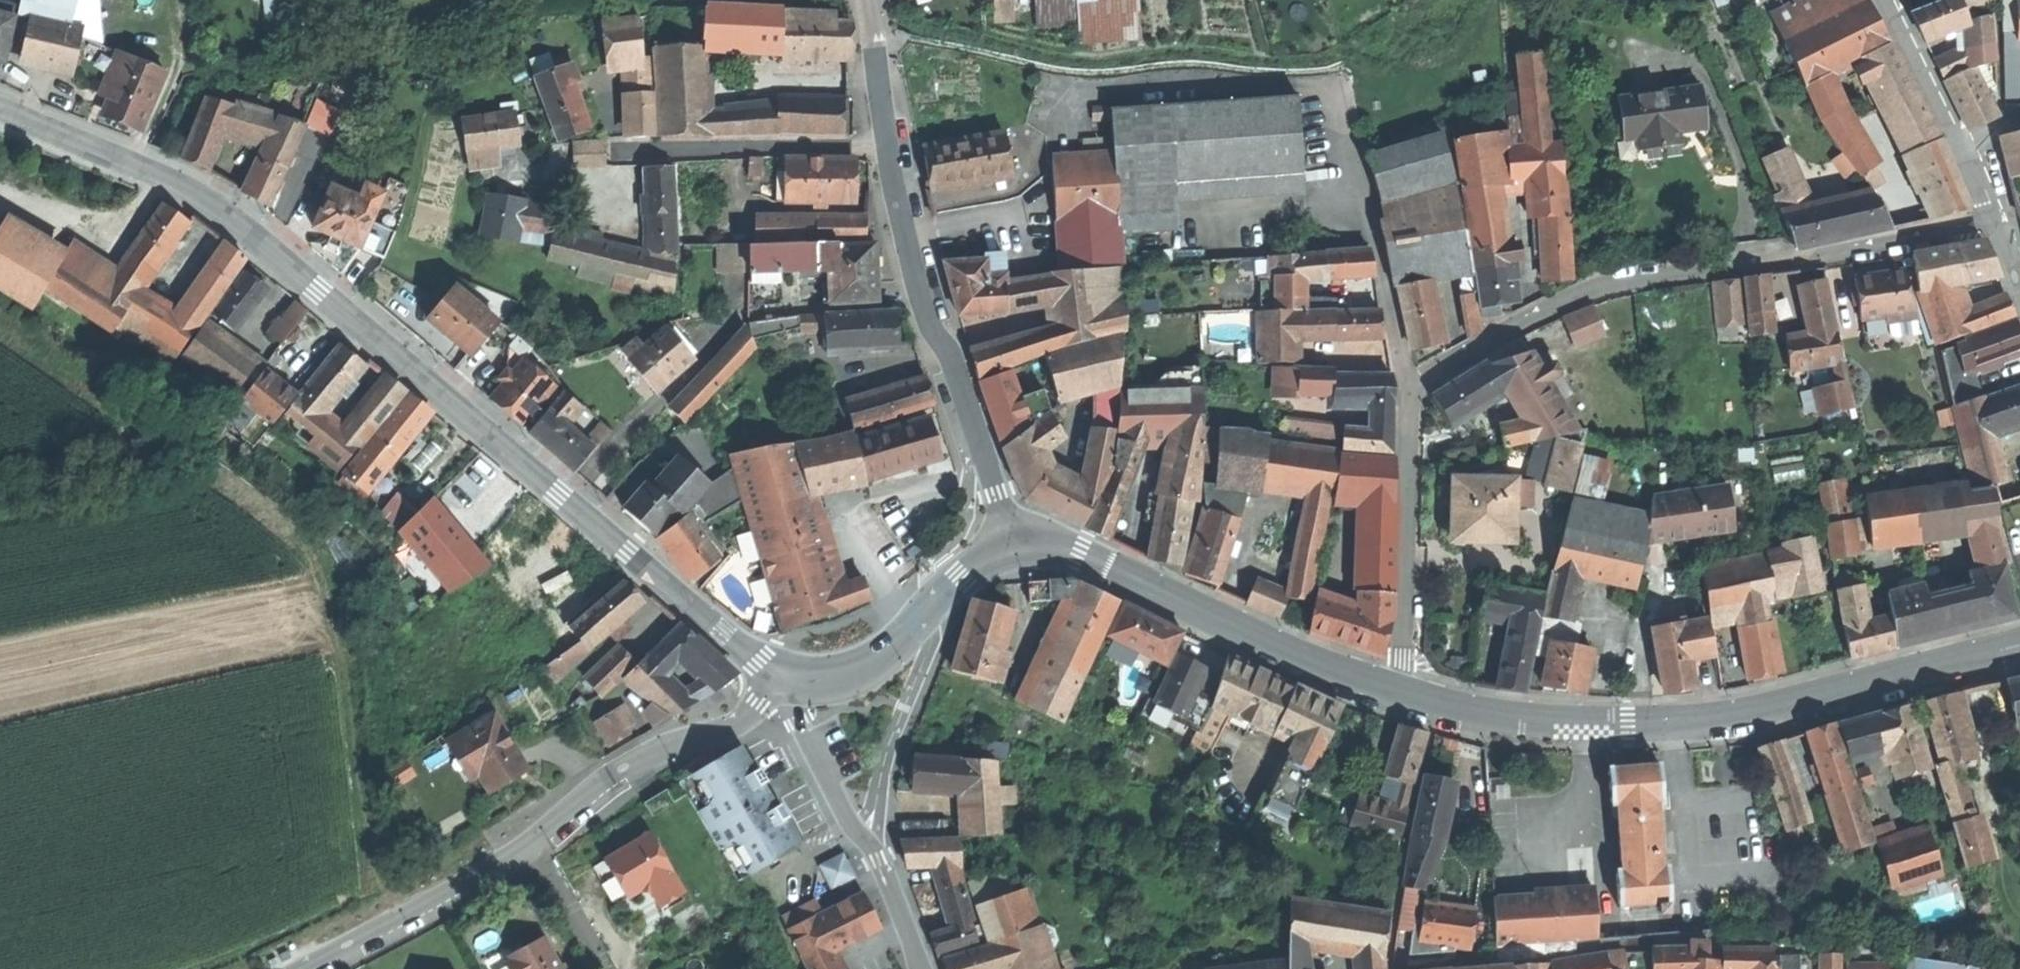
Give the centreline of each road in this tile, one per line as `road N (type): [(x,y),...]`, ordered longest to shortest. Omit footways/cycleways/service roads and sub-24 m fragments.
road 1 (tertiary): [(786,676),(739,646),(224,213),(179,184),(0,109)]
road 2 (residential): [(1412,407),(1442,367),(1589,292),(2000,222)]
road 3 (tertiary): [(2019,644),(1740,716),(1520,716),(1400,690)]
road 4 (residential): [(300,968),(531,847),(600,784),(662,749),(731,724),(786,676)]
road 5 (residential): [(1013,541),(915,253),(864,0)]
road 6 (tertiary): [(1400,690),(1278,647),(1079,548),(1013,541)]
road 7 (residential): [(786,676),(794,707),(887,875),(924,968)]
road 8 (residential): [(1412,407),(1382,248),(1325,100)]
road 9 (residential): [(1400,690),(1412,407)]
road 10 (tertiary): [(1013,541),(872,659),(847,673),(786,676)]
road 11 (residential): [(1887,0),(2000,222)]

